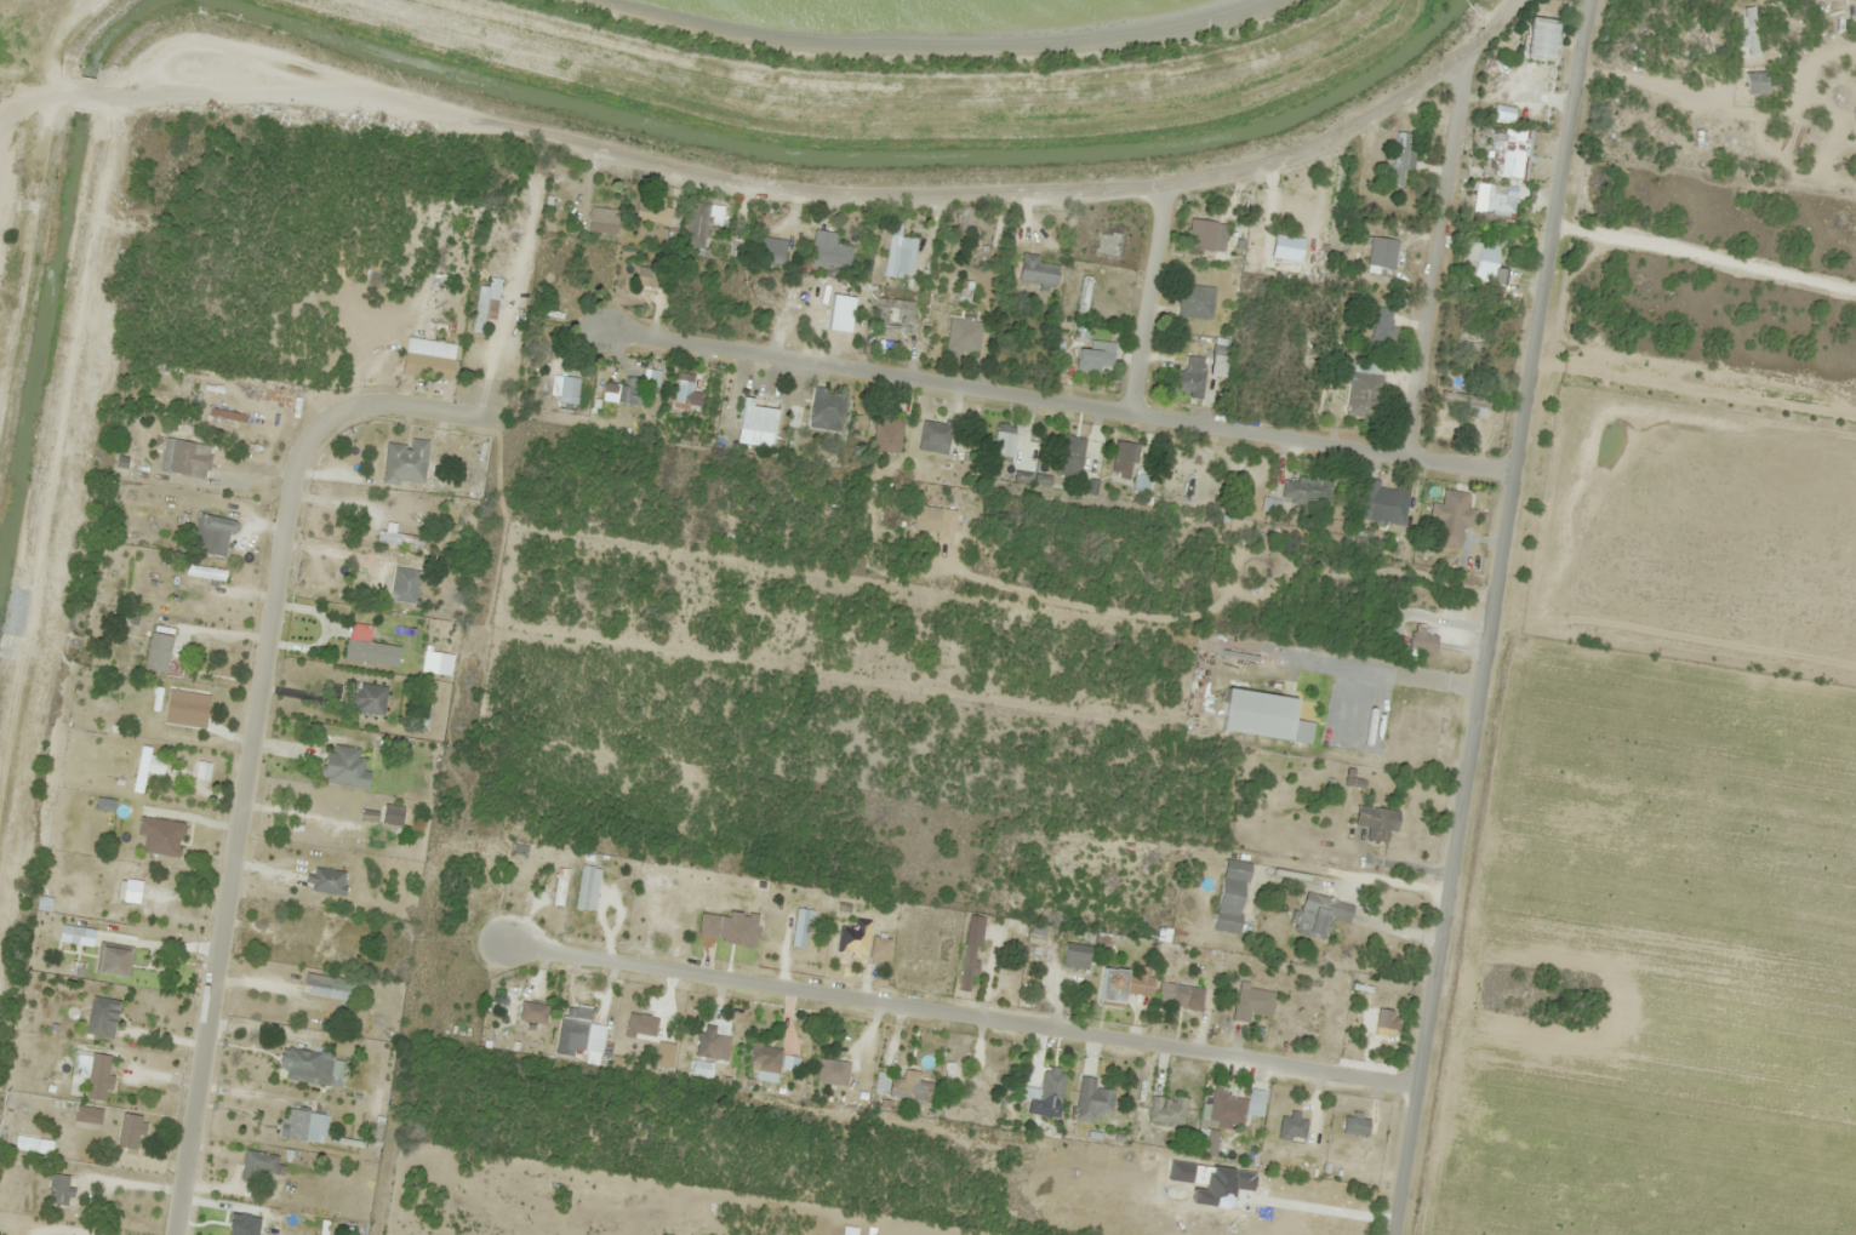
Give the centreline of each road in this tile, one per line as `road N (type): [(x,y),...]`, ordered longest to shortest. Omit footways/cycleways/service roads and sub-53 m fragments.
road 1 (residential): [(1395,1234),(1590,0)]
road 2 (residential): [(427,124),(531,132),(827,195),(1166,187),(1298,155),(1374,121),(1466,55),(1521,0)]
road 3 (residential): [(173,1234),(278,554),(302,450),(318,427),(364,404),(504,422)]
road 4 (residential): [(1418,1087),(501,943)]
road 5 (residential): [(1514,475),(605,332)]
road 6 (track): [(0,73),(121,103),(427,124)]
road 7 (residential): [(1405,456),(1466,55)]
road 8 (residential): [(1131,412),(1166,187)]

